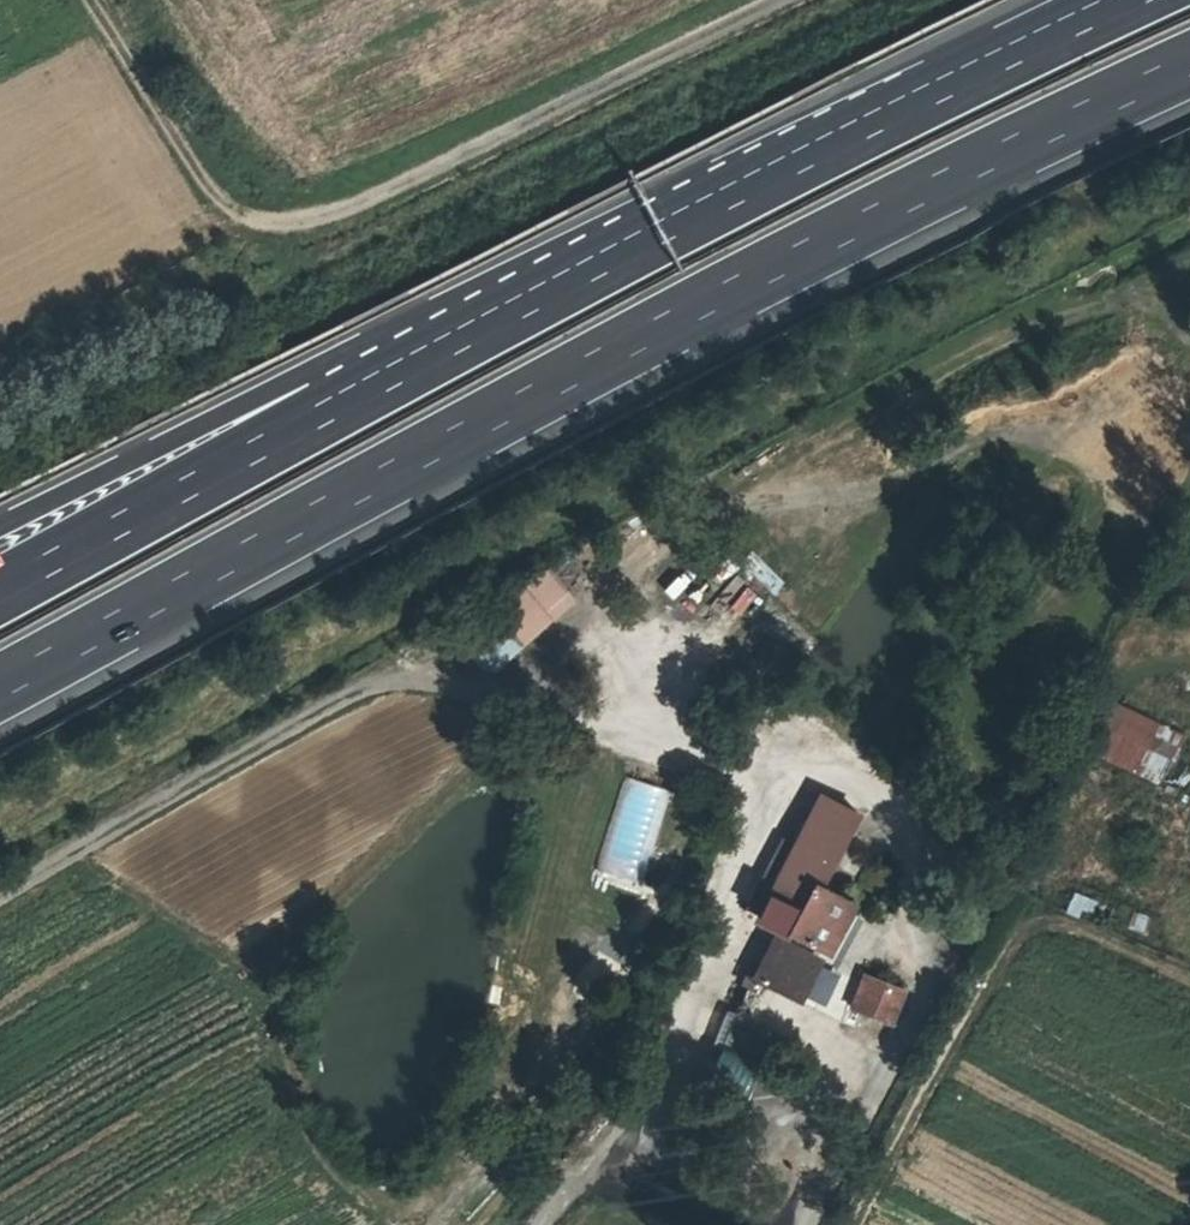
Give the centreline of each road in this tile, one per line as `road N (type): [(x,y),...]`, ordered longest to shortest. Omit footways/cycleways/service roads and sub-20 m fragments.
road 1 (motorway): [(0,685),(924,193),(1189,66)]
road 2 (motorway): [(886,118),(0,593)]
road 3 (motorway): [(886,118),(276,391),(0,527)]
road 4 (track): [(82,0),(212,200),(245,220),(286,228),(333,220),(788,0)]
road 5 (track): [(641,728),(603,762),(583,803),(570,879),(579,933),(572,981),(541,1056),(480,1147),(426,1206)]
road 6 (residential): [(805,1224),(932,976),(894,824)]
road 7 (track): [(1189,279),(976,359),(803,454)]
road 8 (motorway): [(1136,0),(886,118)]

